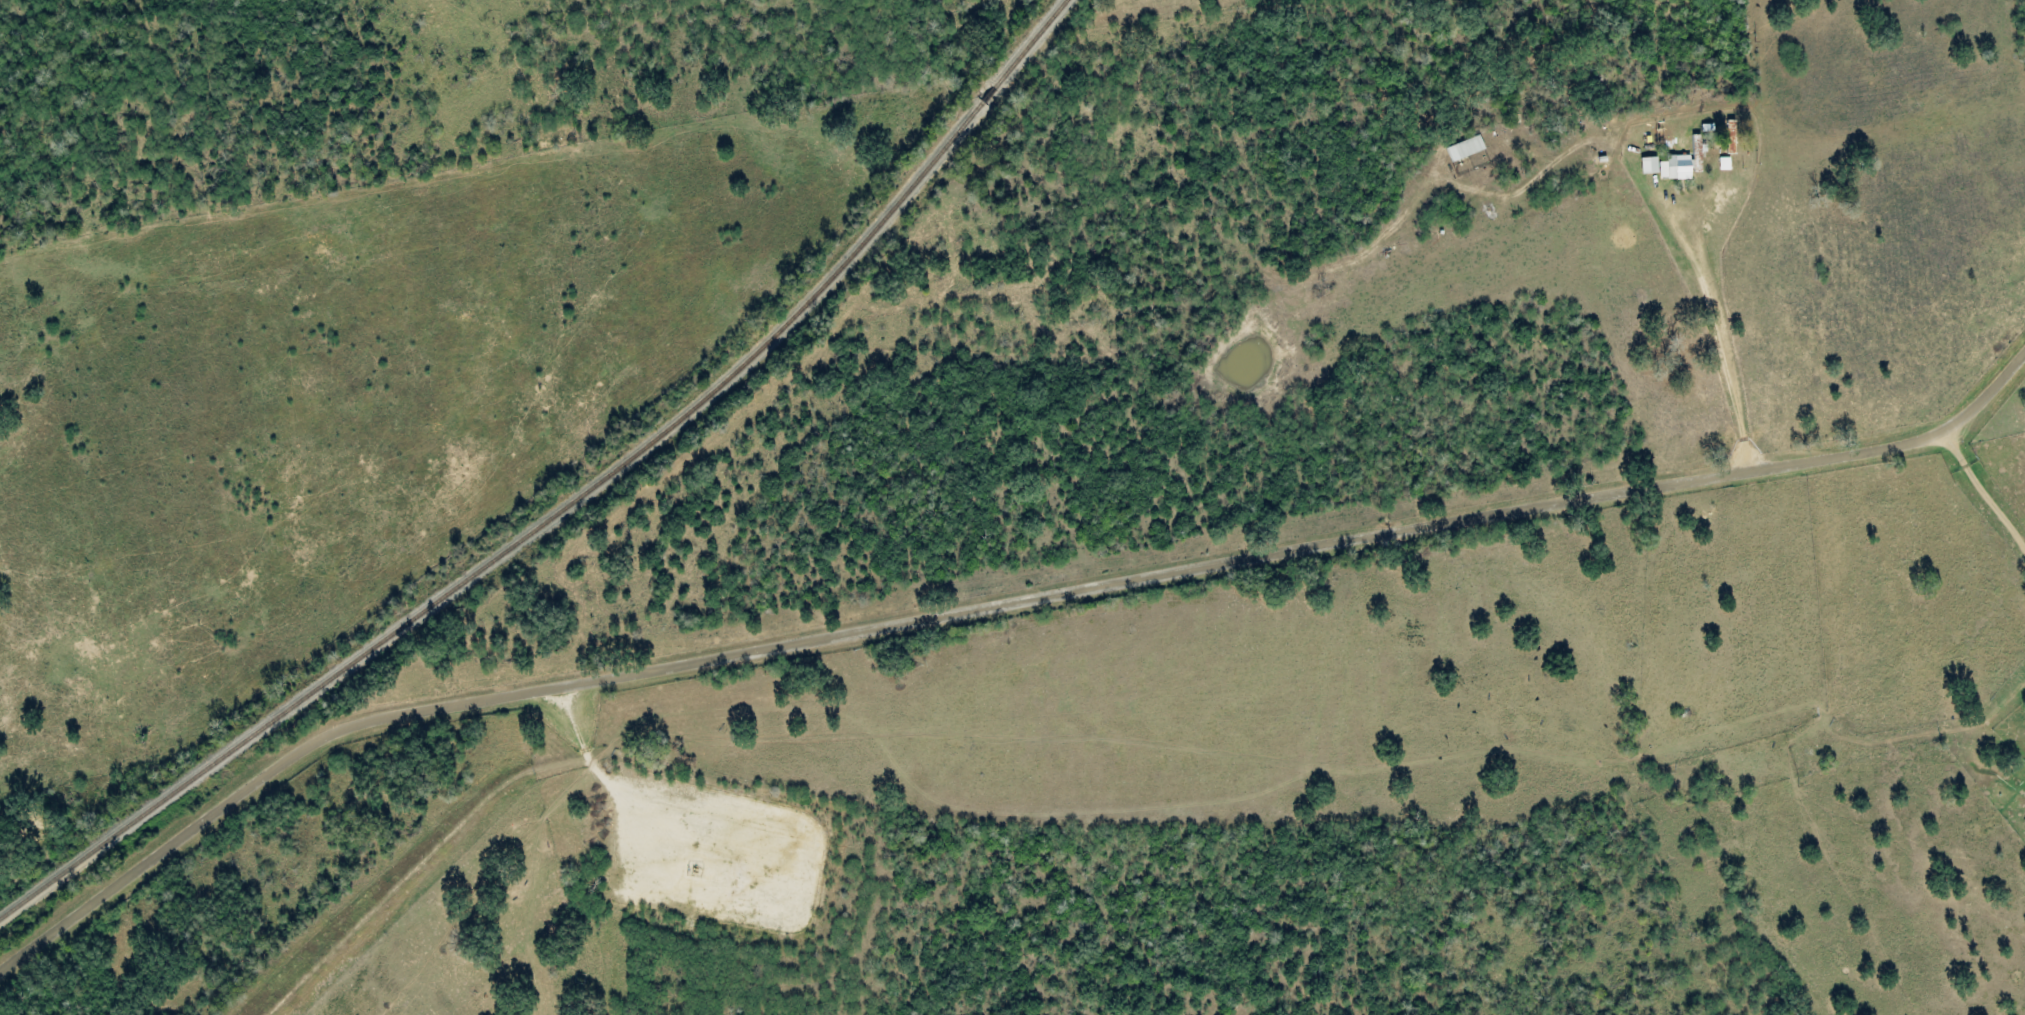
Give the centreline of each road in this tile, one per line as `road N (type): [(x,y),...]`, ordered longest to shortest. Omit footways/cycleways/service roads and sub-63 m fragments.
road 1 (residential): [(0,973),(234,800),(354,726),(1908,442),(1963,415),(2024,356)]
road 2 (residential): [(1287,1014),(1346,927),(1409,873),(1589,786),(1701,757),(1779,752),(1939,791),(2024,829)]
road 3 (residential): [(1725,474),(1724,434),(1694,389),(1664,285),(1635,231)]
road 4 (residential): [(1934,432),(2024,579)]

